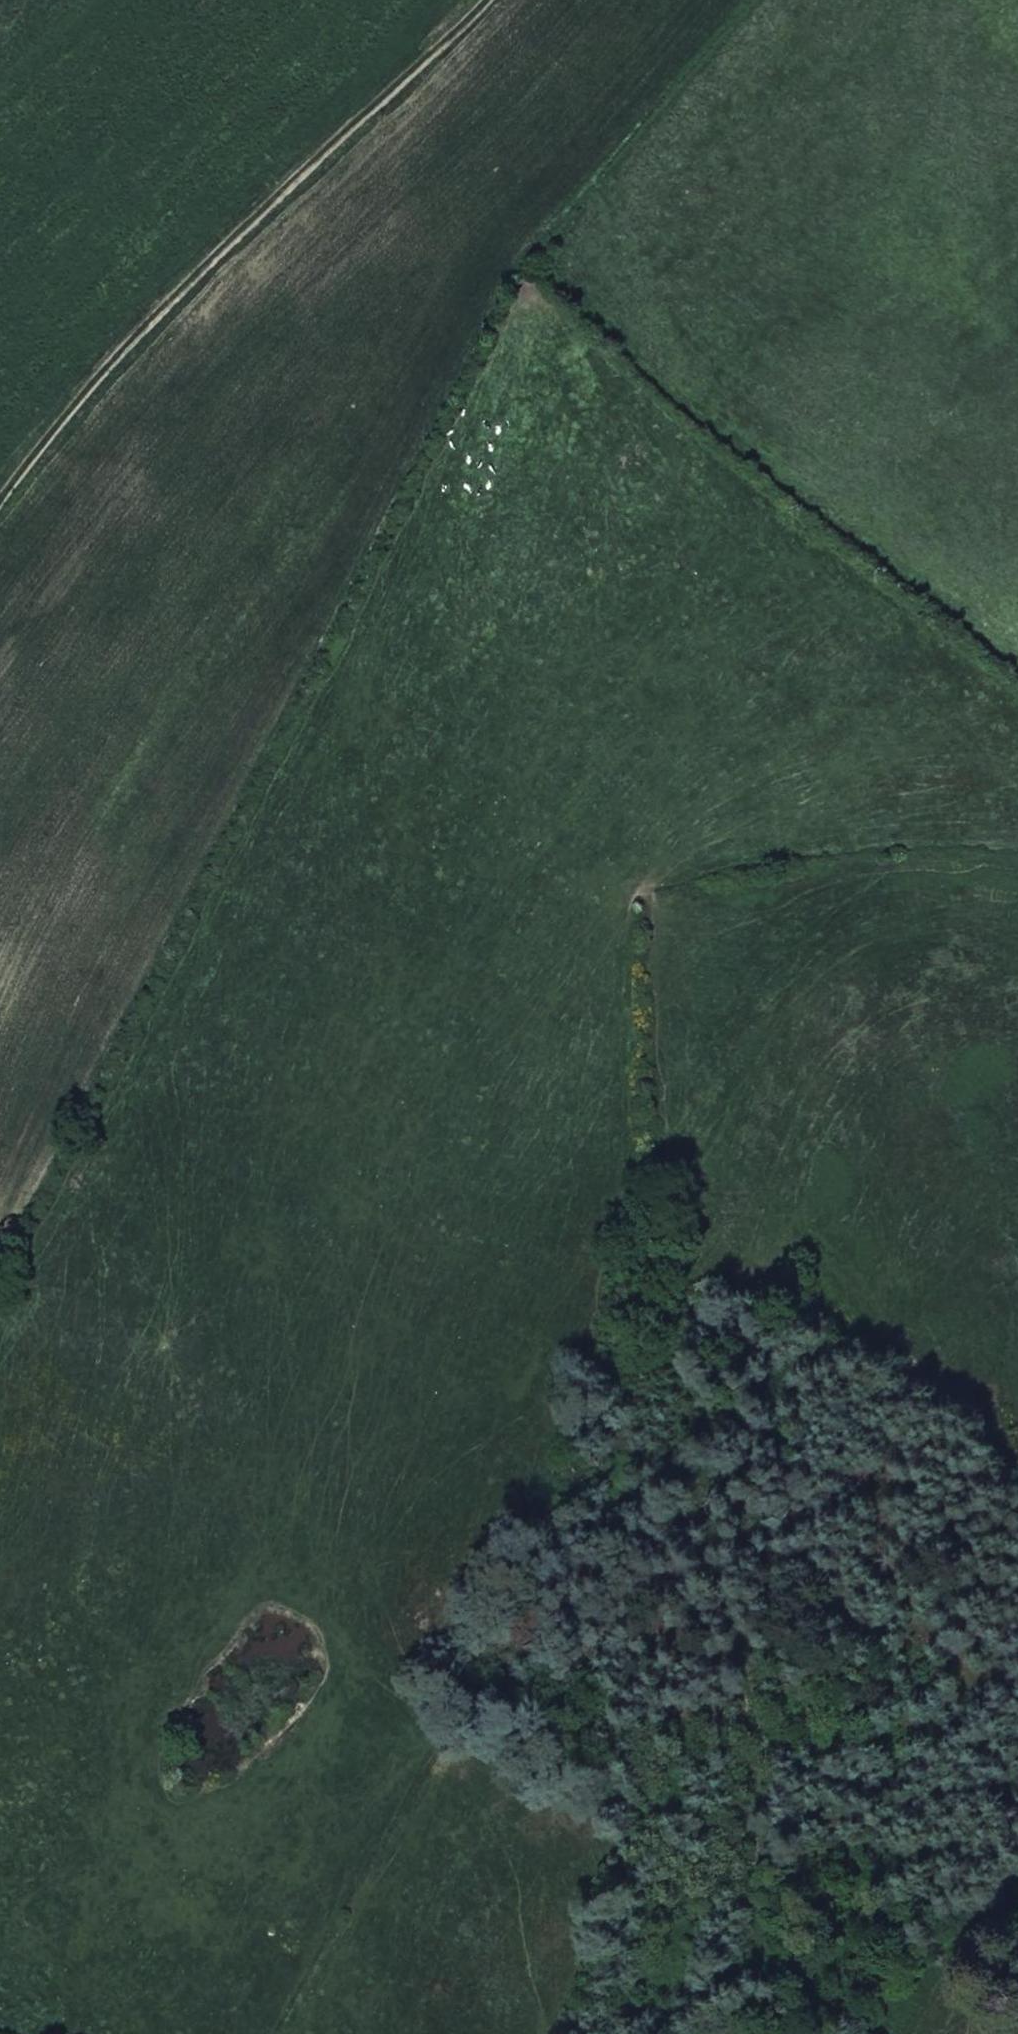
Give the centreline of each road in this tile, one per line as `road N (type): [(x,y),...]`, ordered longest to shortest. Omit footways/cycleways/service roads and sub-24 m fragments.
road 1 (track): [(766,2033),(734,1965),(741,1672),(700,1555),(561,1473),(531,1413),(610,1270),(666,939)]
road 2 (track): [(384,1713),(561,1826),(576,1867),(559,2033)]
road 3 (track): [(585,2033),(655,1980),(734,1965)]

